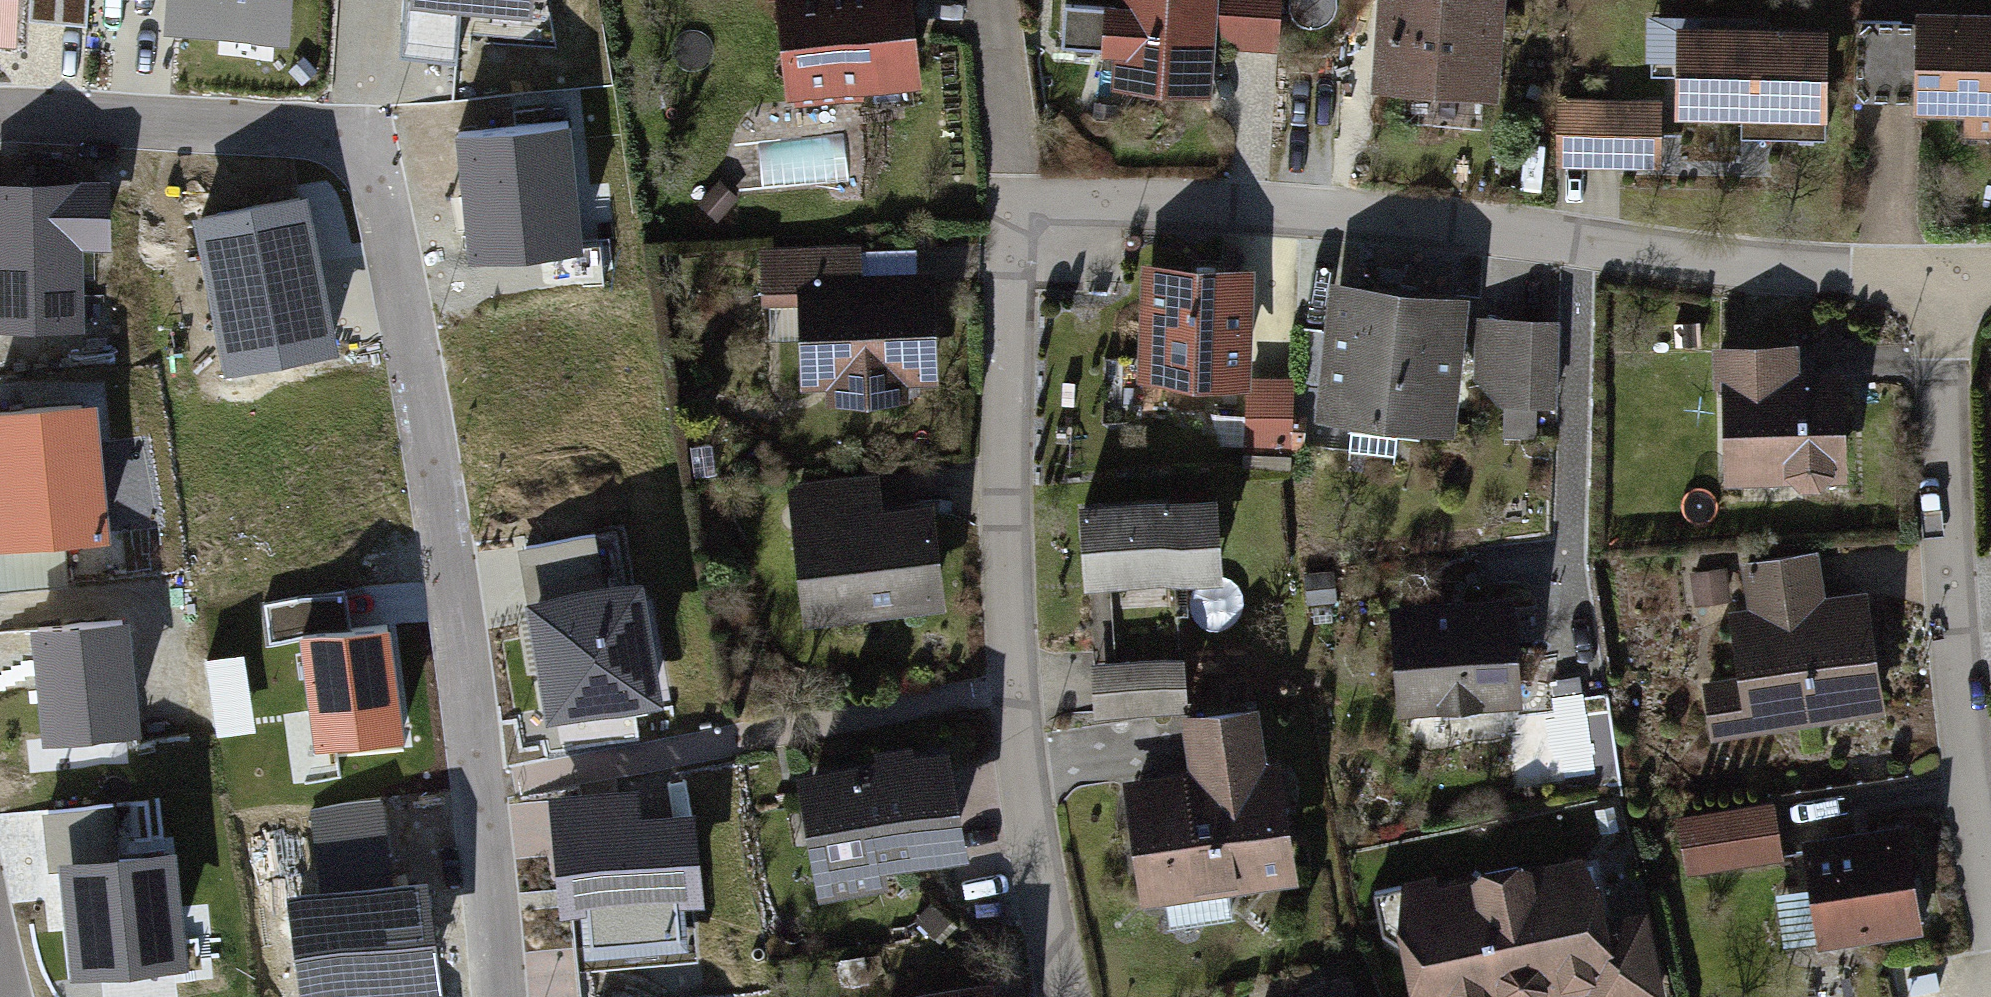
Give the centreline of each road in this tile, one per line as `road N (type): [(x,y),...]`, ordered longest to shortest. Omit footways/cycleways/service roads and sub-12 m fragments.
road 1 (residential): [(1065,996),(1007,690),(1019,211),(1580,229),(1940,262)]
road 2 (residential): [(496,996),(479,787),(429,388),(378,166),(313,129),(0,114)]
road 3 (residential): [(1990,850),(1968,749),(1945,487),(1940,262)]

